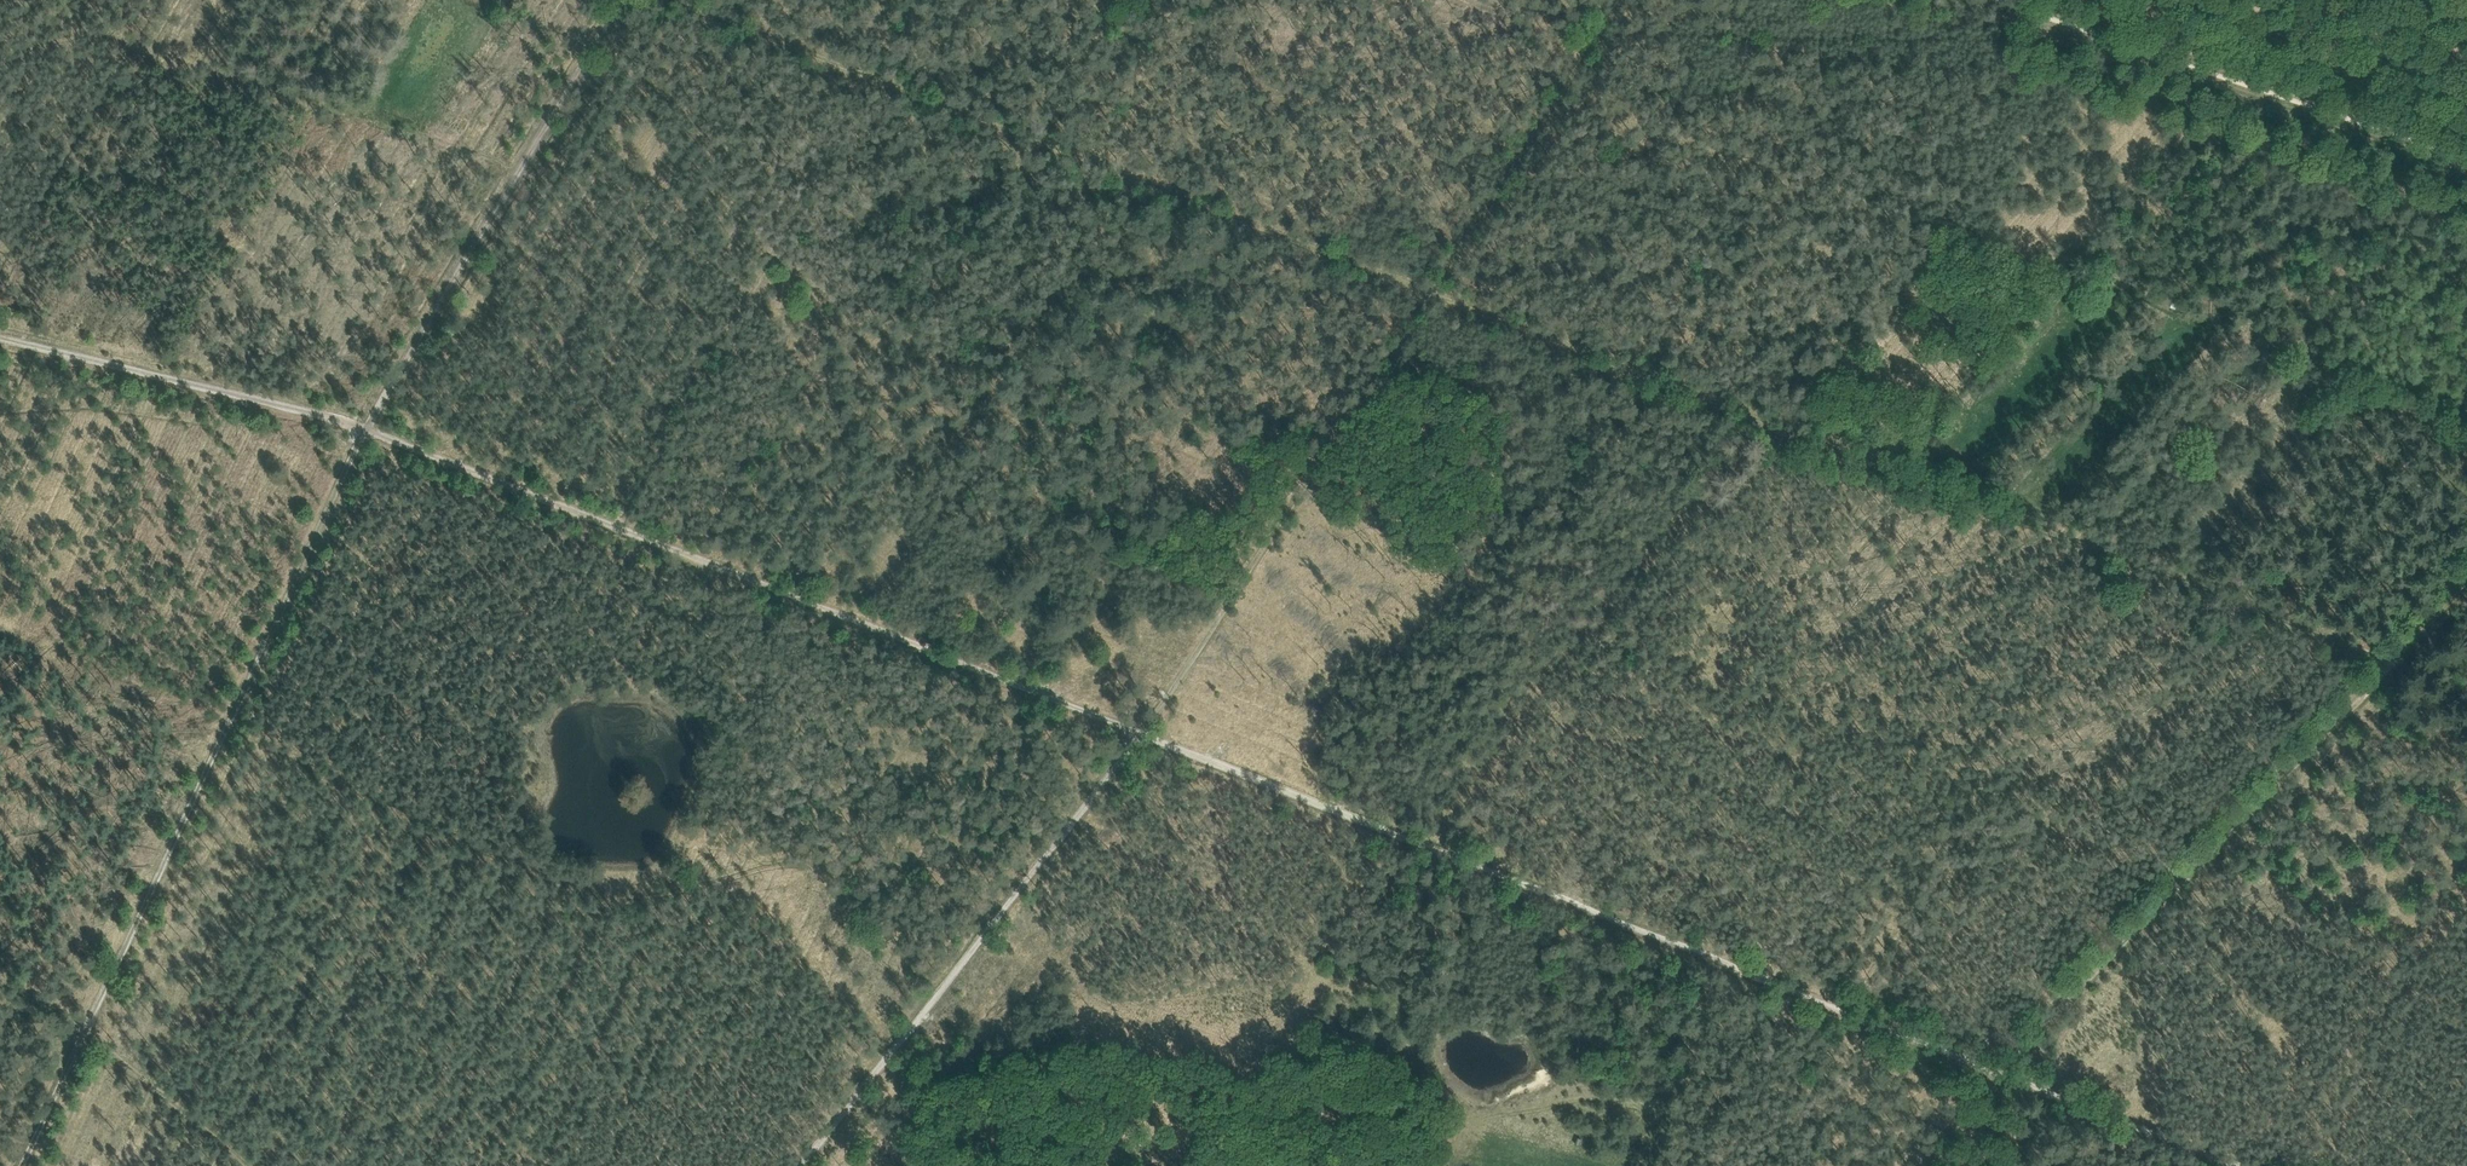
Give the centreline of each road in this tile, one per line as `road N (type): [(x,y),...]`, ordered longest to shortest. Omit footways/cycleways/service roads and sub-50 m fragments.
road 1 (track): [(0,340),(368,430),(1146,732)]
road 2 (track): [(2225,1161),(1146,732)]
road 3 (track): [(1435,298),(2371,668)]
road 4 (track): [(228,723),(368,430),(626,0)]
road 5 (track): [(1435,298),(693,0)]
road 6 (track): [(2466,565),(1998,1066),(1971,1165)]
road 7 (track): [(1146,732),(813,1165)]
road 8 (track): [(1146,732),(1435,298)]
road 9 (track): [(1977,0),(2466,166)]
road 10 (track): [(228,723),(23,1165)]
road 11 (track): [(930,1016),(854,950),(793,874),(726,879),(639,902),(607,900)]
road 12 (track): [(1628,0),(1435,298)]
road 13 (track): [(447,827),(228,723)]
road 14 (track): [(1732,963),(1664,1165)]

